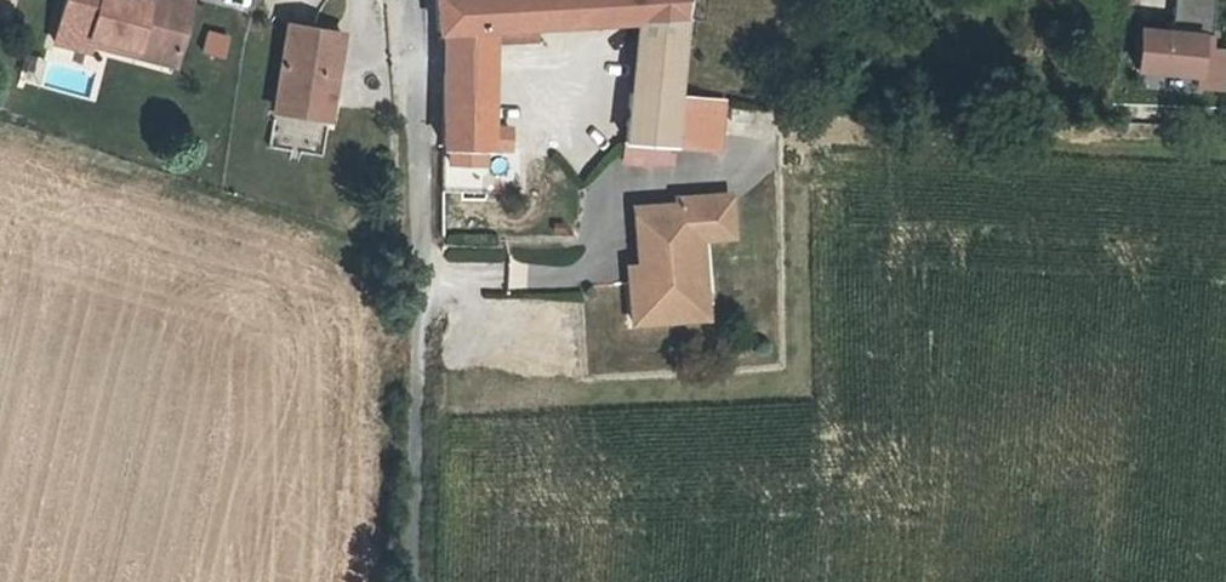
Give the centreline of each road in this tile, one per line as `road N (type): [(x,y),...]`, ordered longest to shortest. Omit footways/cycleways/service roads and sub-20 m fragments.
road 1 (residential): [(399,0),(412,168),(408,349)]
road 2 (track): [(408,349),(404,581)]

